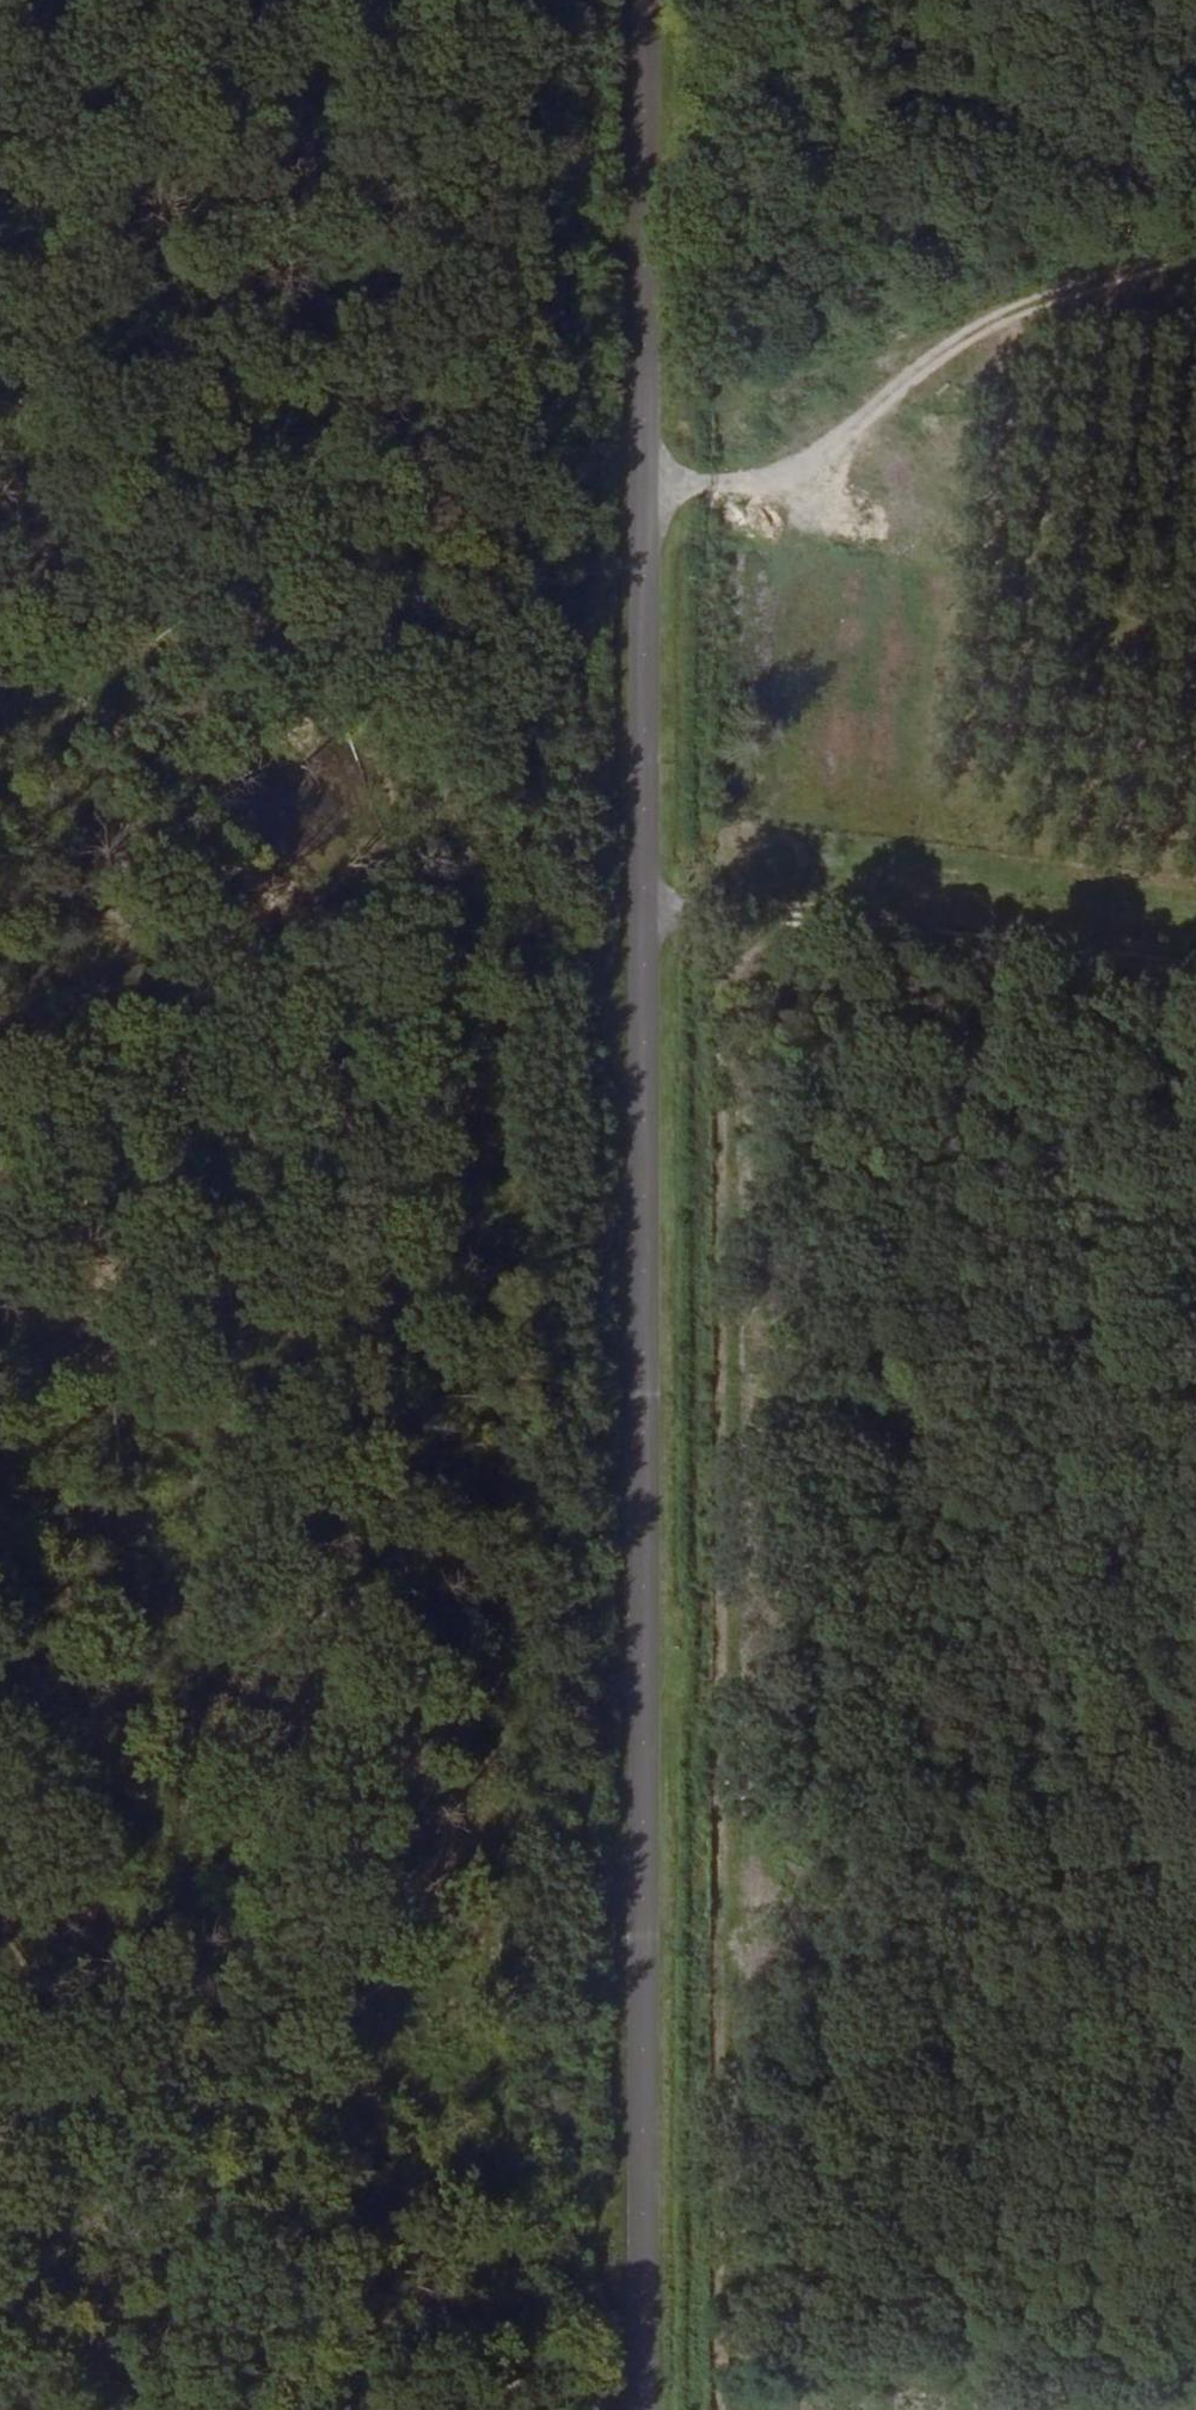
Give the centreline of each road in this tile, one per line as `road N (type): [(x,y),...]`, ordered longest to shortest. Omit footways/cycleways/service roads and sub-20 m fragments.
road 1 (tertiary): [(647,0),(657,2409)]
road 2 (track): [(650,906),(1195,974)]

